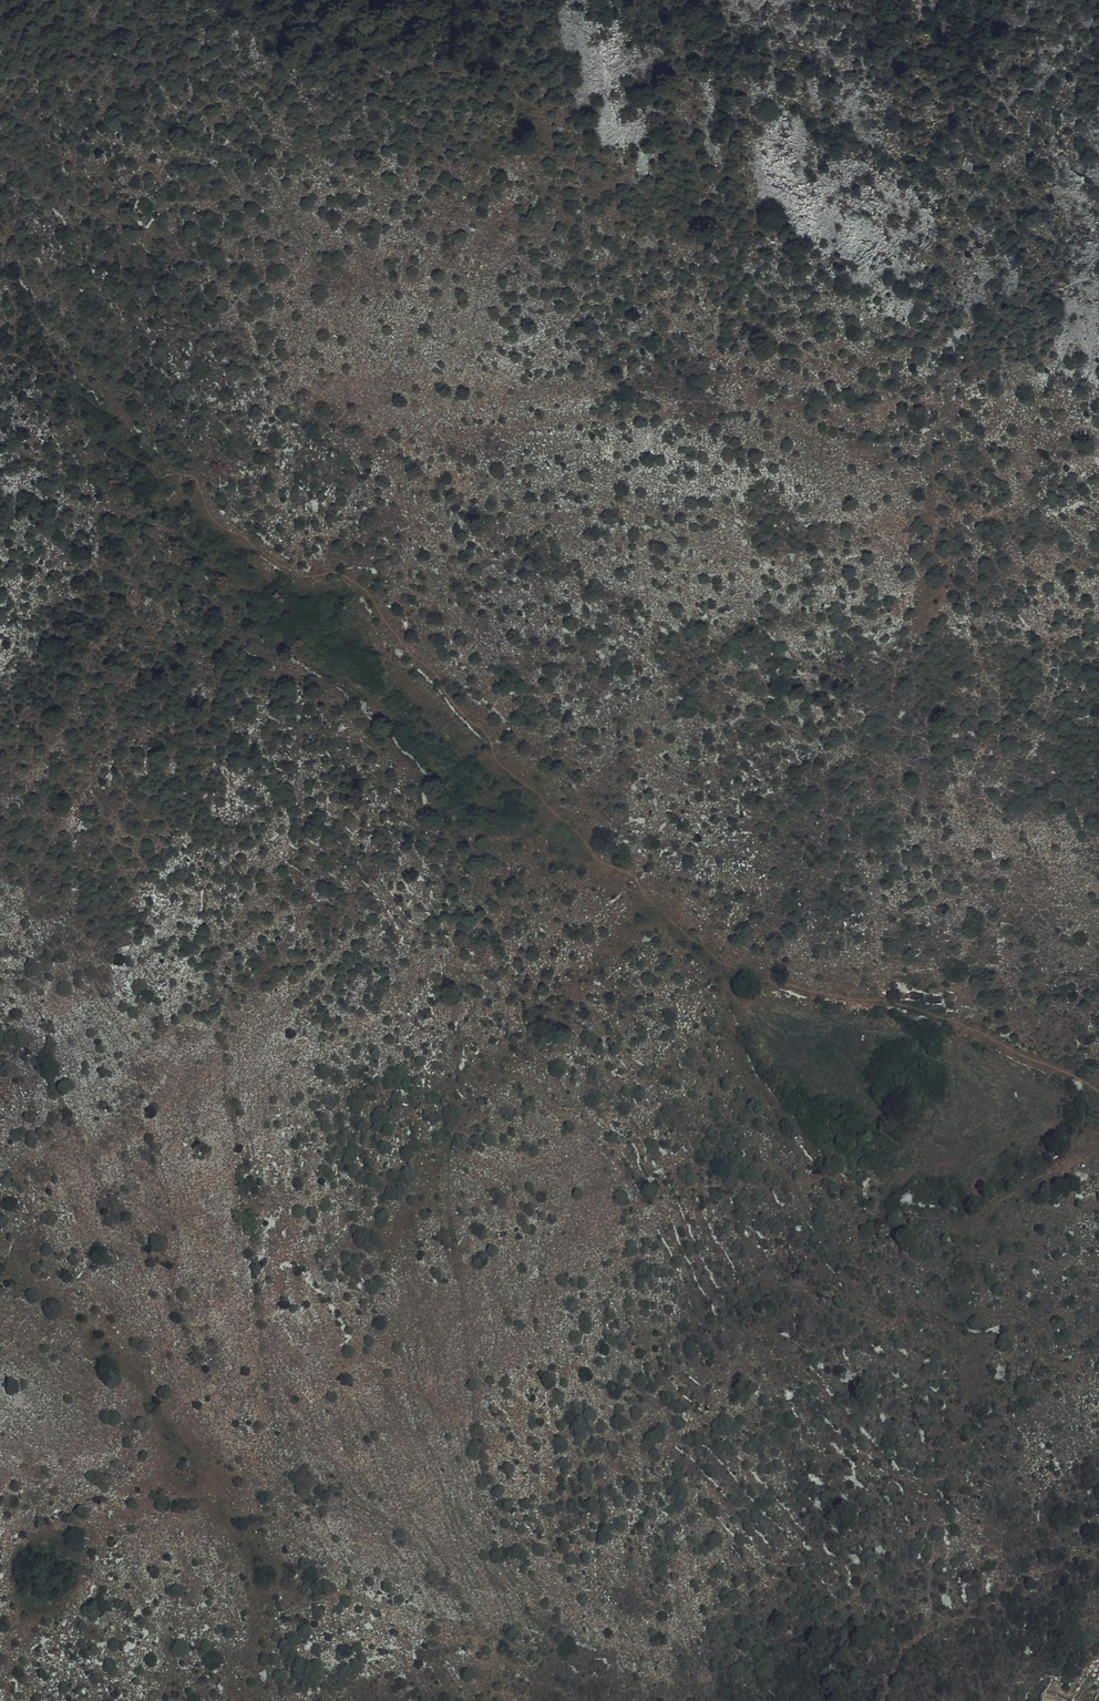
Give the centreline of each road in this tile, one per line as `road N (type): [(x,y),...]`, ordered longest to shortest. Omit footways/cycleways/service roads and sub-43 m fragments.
road 1 (track): [(1098,1155),(1035,1182),(977,1223),(943,1219)]

